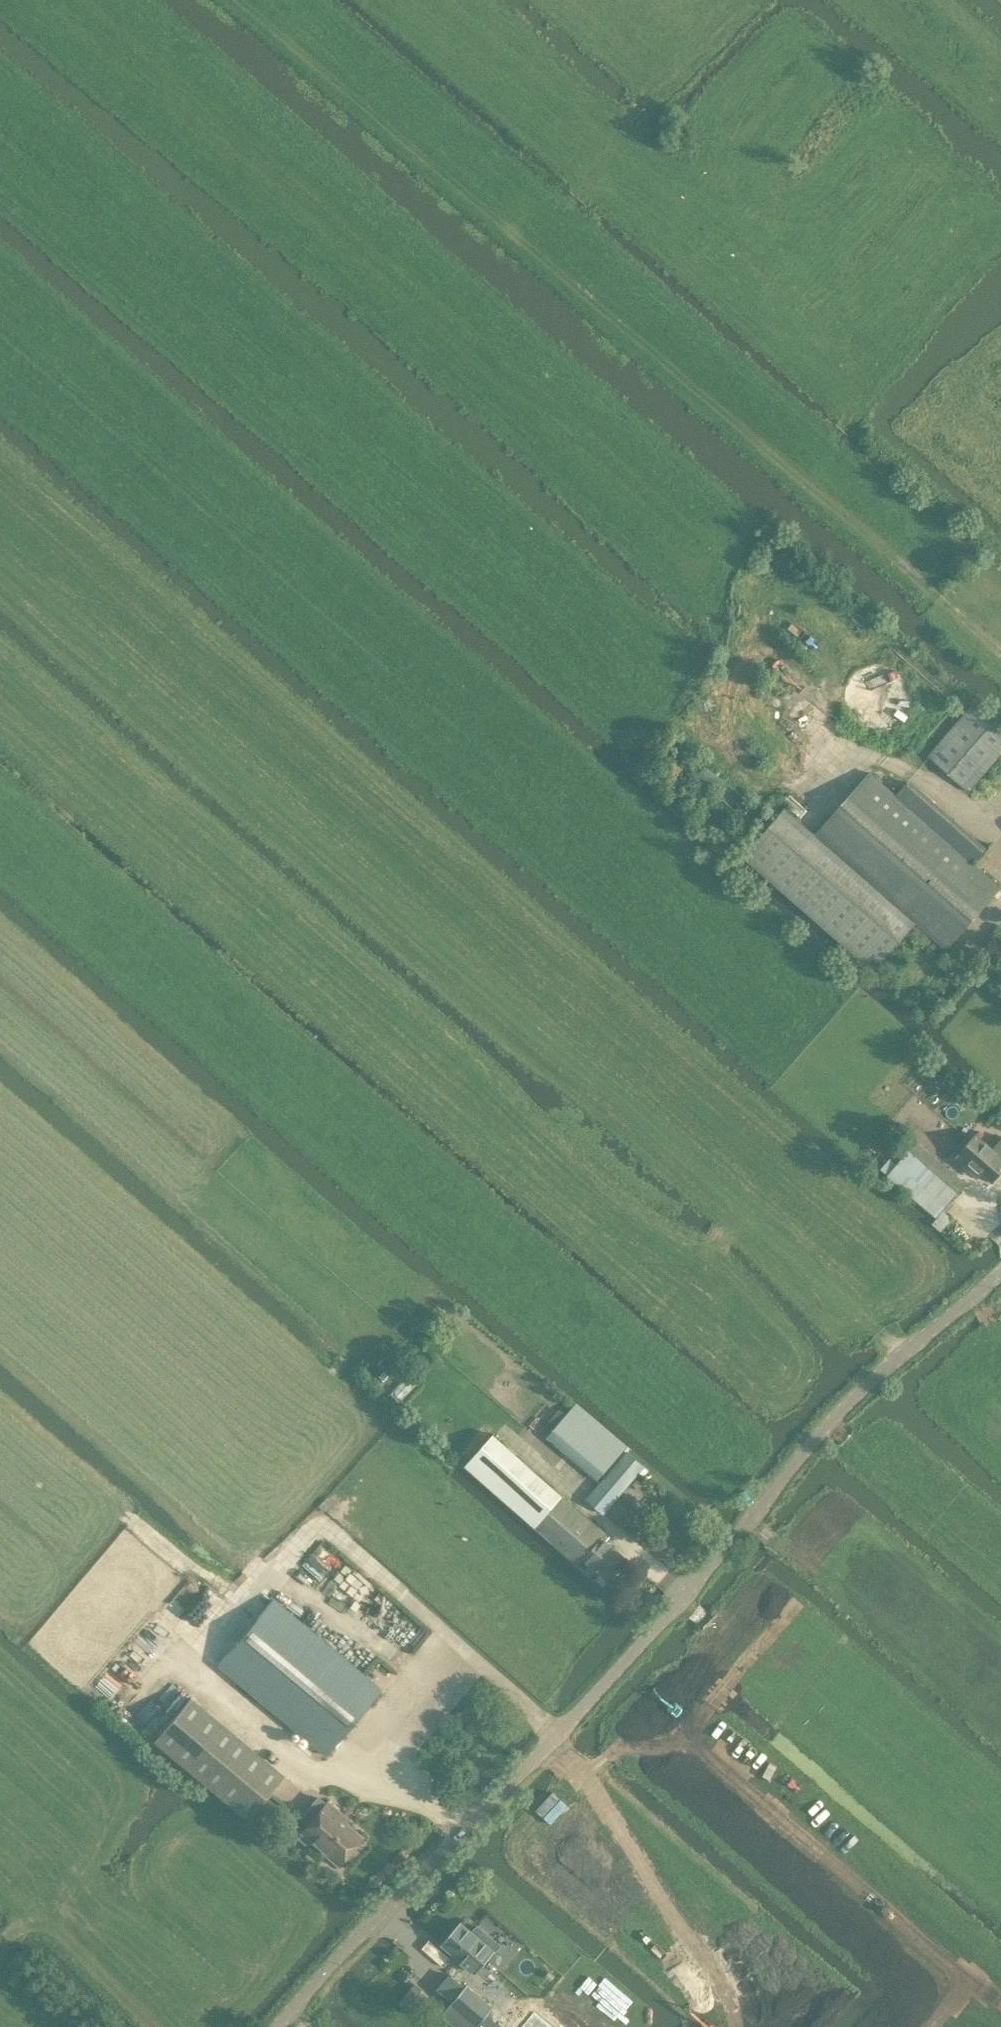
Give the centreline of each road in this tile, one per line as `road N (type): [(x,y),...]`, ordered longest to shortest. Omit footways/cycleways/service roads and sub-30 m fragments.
road 1 (unclassified): [(272,2026),(646,1624),(751,1505),(797,1436),(888,1352),(1000,1267)]
road 2 (track): [(244,0),(928,593)]

